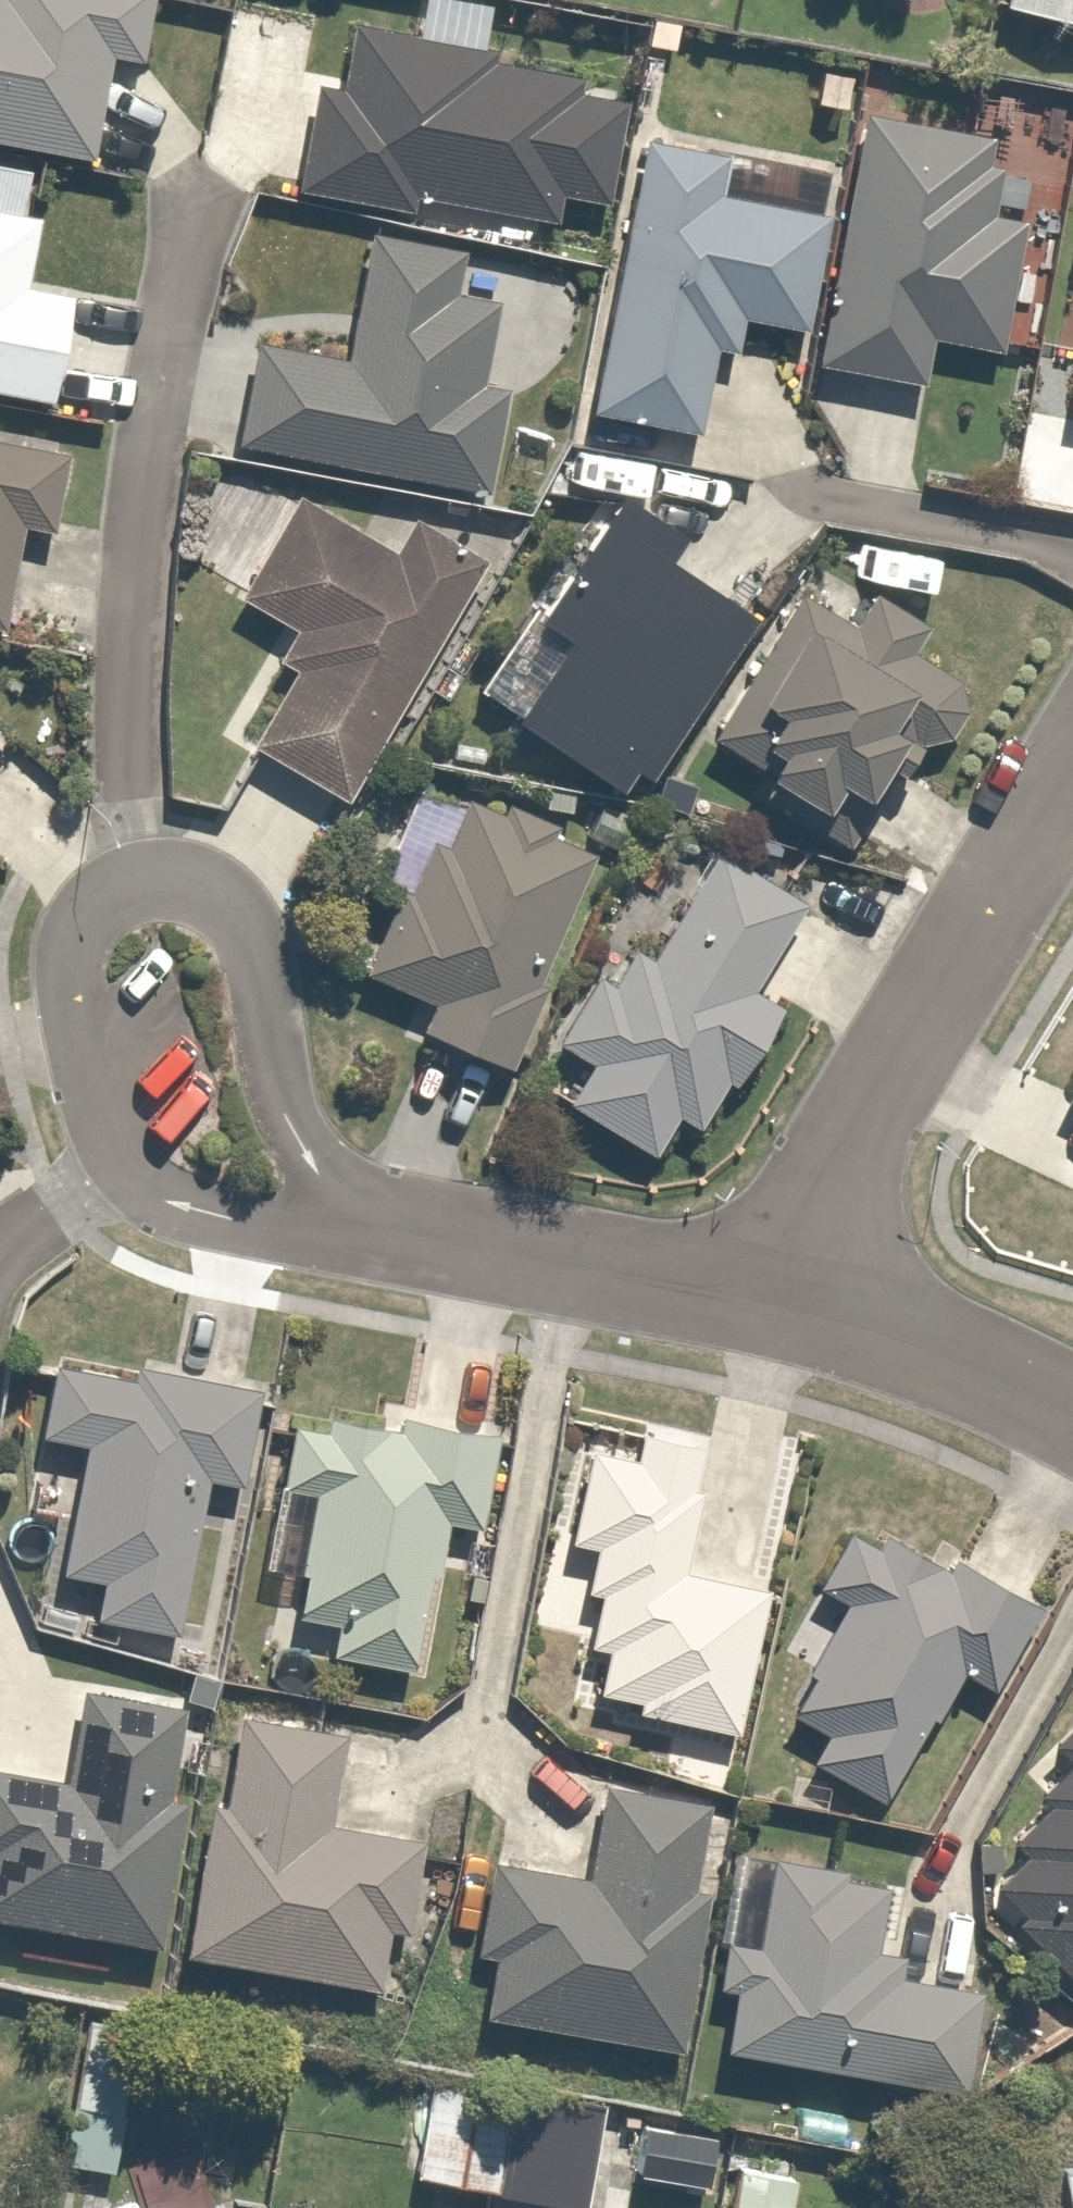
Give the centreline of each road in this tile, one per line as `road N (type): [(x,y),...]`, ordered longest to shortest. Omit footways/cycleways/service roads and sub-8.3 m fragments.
road 1 (residential): [(141,884),(134,750),(142,568),(193,190)]
road 2 (residential): [(1072,768),(850,1131),(804,1306)]
road 3 (residential): [(344,1232),(249,1231),(163,1203),(114,1160),(69,989),(74,941),(103,901),(141,884)]
road 4 (residential): [(344,1232),(804,1306)]
road 5 (residential): [(141,884),(190,884),(229,913),(257,961),(275,1067),(344,1232)]
road 6 (residential): [(804,1306),(1002,1380),(1072,1419)]

